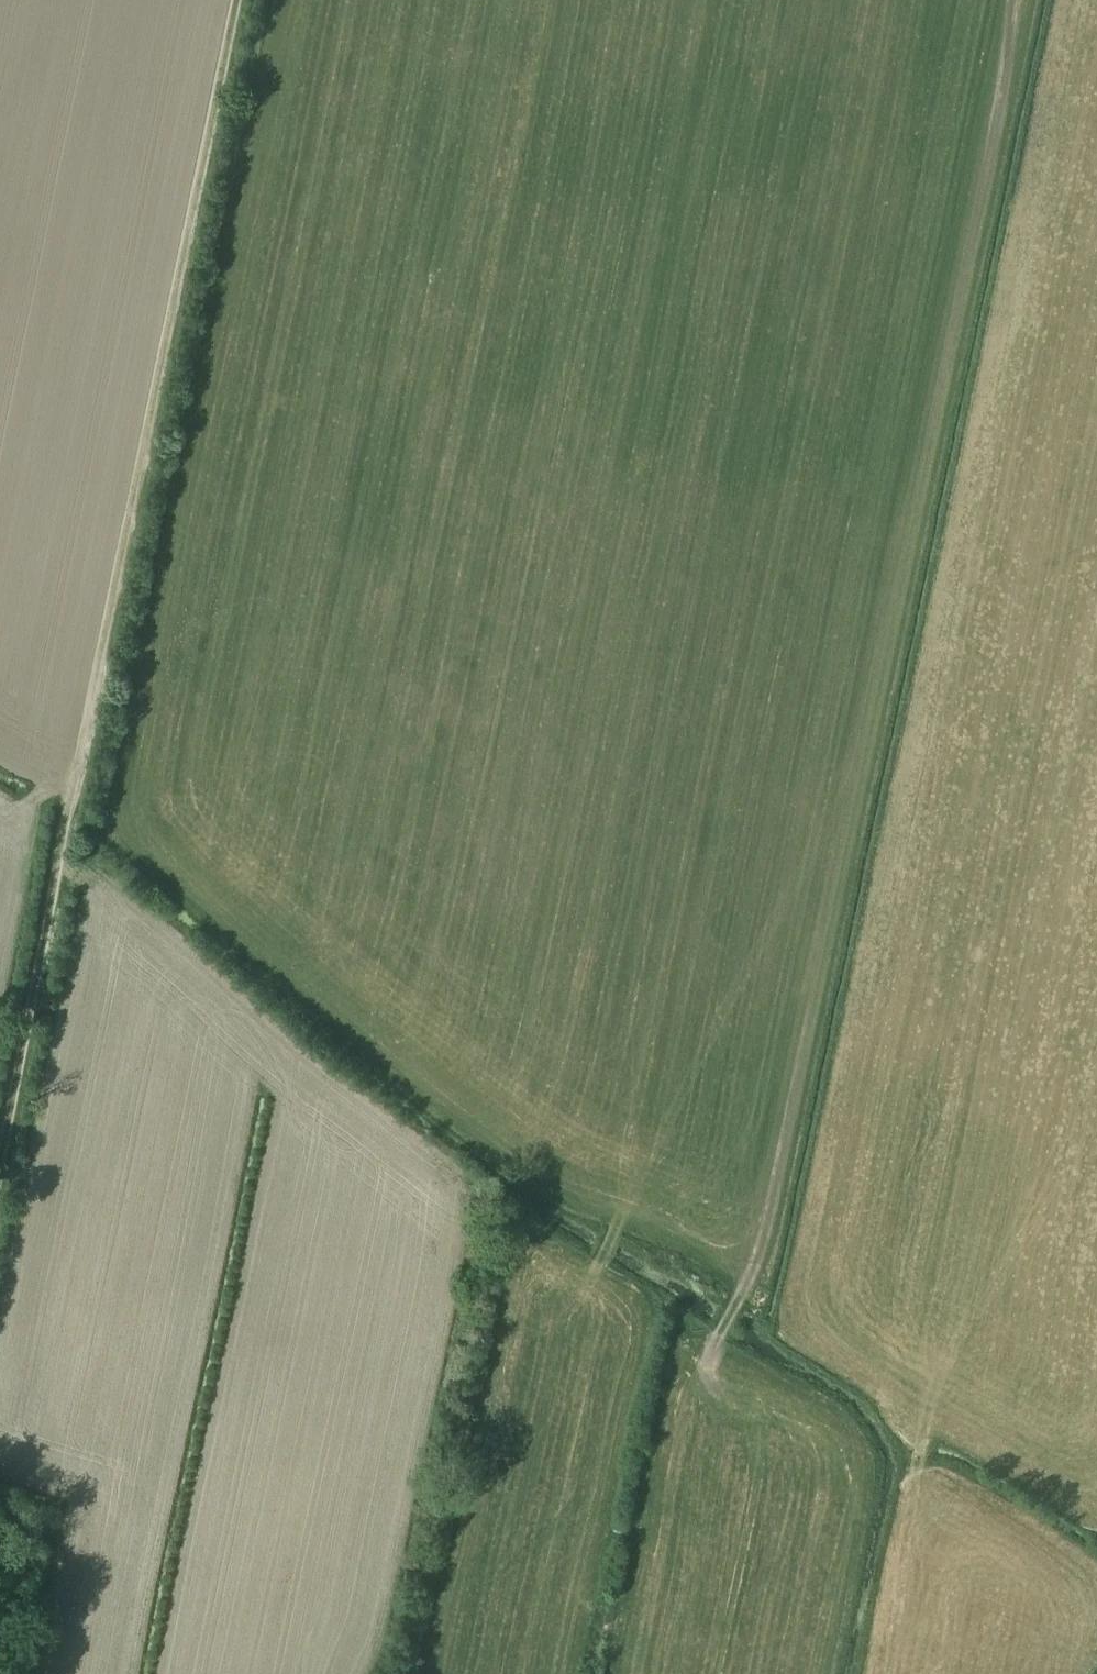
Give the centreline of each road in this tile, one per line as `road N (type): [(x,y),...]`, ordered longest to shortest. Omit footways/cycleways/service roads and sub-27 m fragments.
road 1 (track): [(0,1163),(236,0)]

